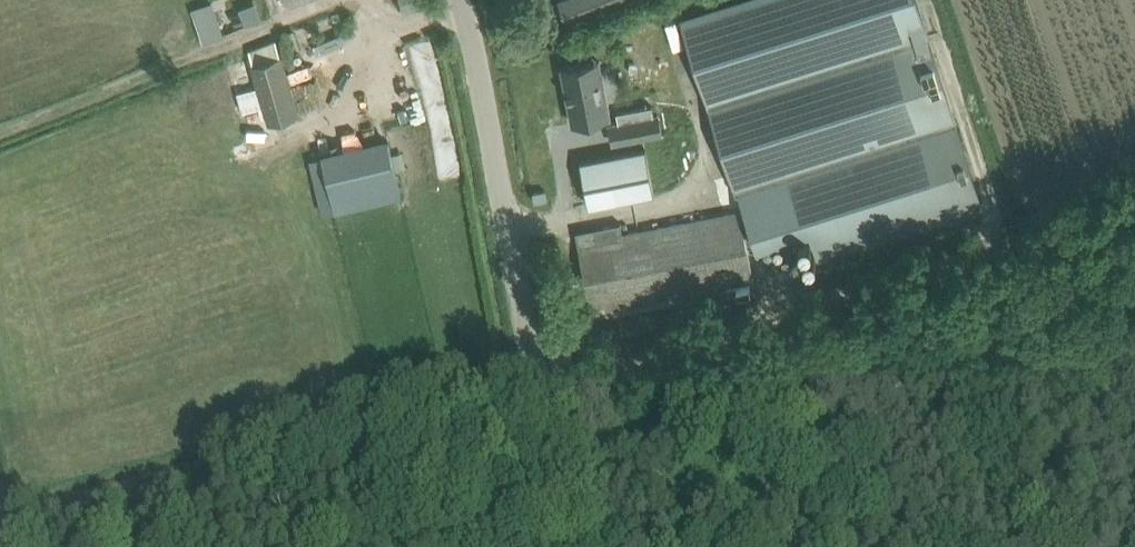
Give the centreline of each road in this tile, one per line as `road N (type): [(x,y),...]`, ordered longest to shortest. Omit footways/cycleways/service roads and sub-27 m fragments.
road 1 (track): [(1134,211),(538,395)]
road 2 (unclassified): [(568,546),(460,0)]

